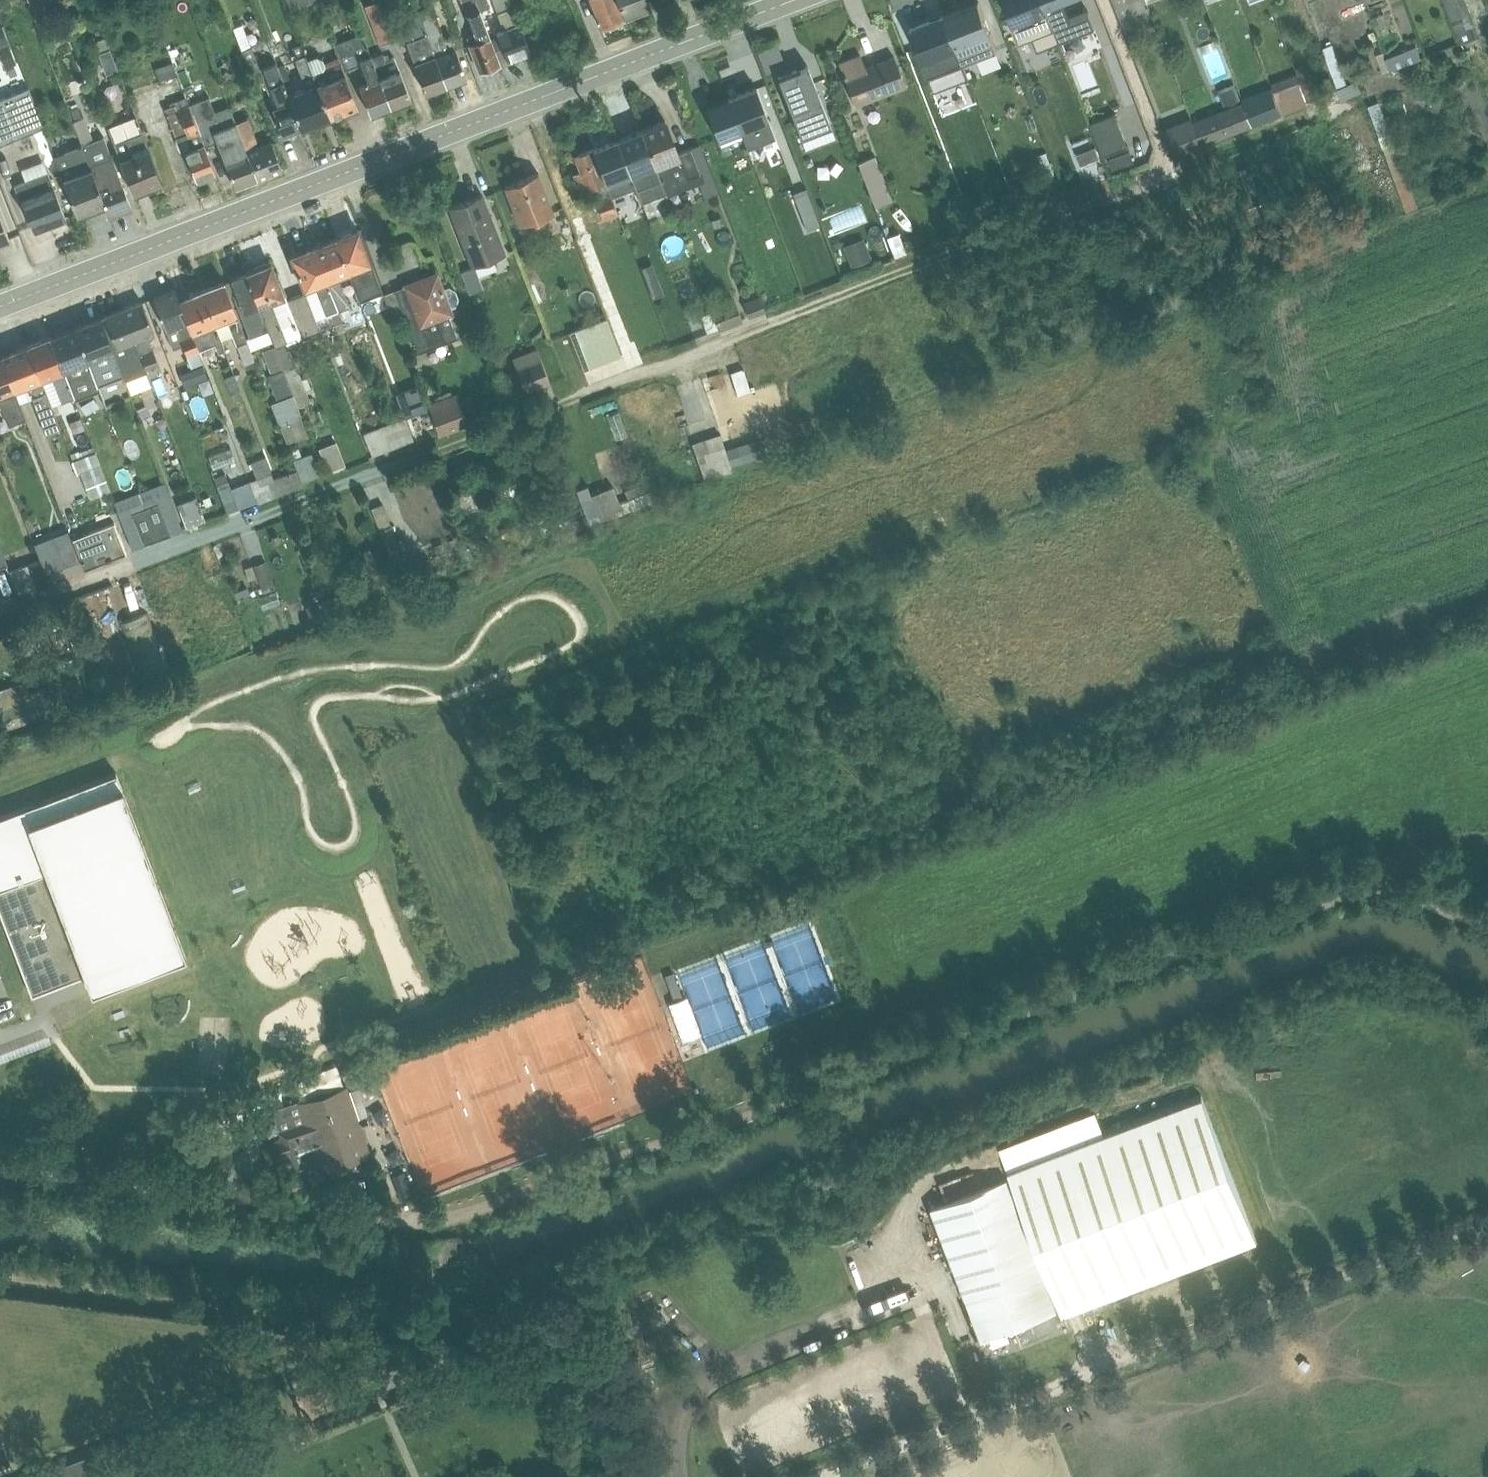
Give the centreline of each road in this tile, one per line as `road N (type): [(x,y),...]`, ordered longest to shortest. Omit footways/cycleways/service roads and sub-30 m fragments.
road 1 (unclassified): [(0,1173),(436,1221),(1370,874),(1487,918)]
road 2 (secondary): [(797,0),(0,308)]
road 3 (track): [(0,1298),(214,1319)]

